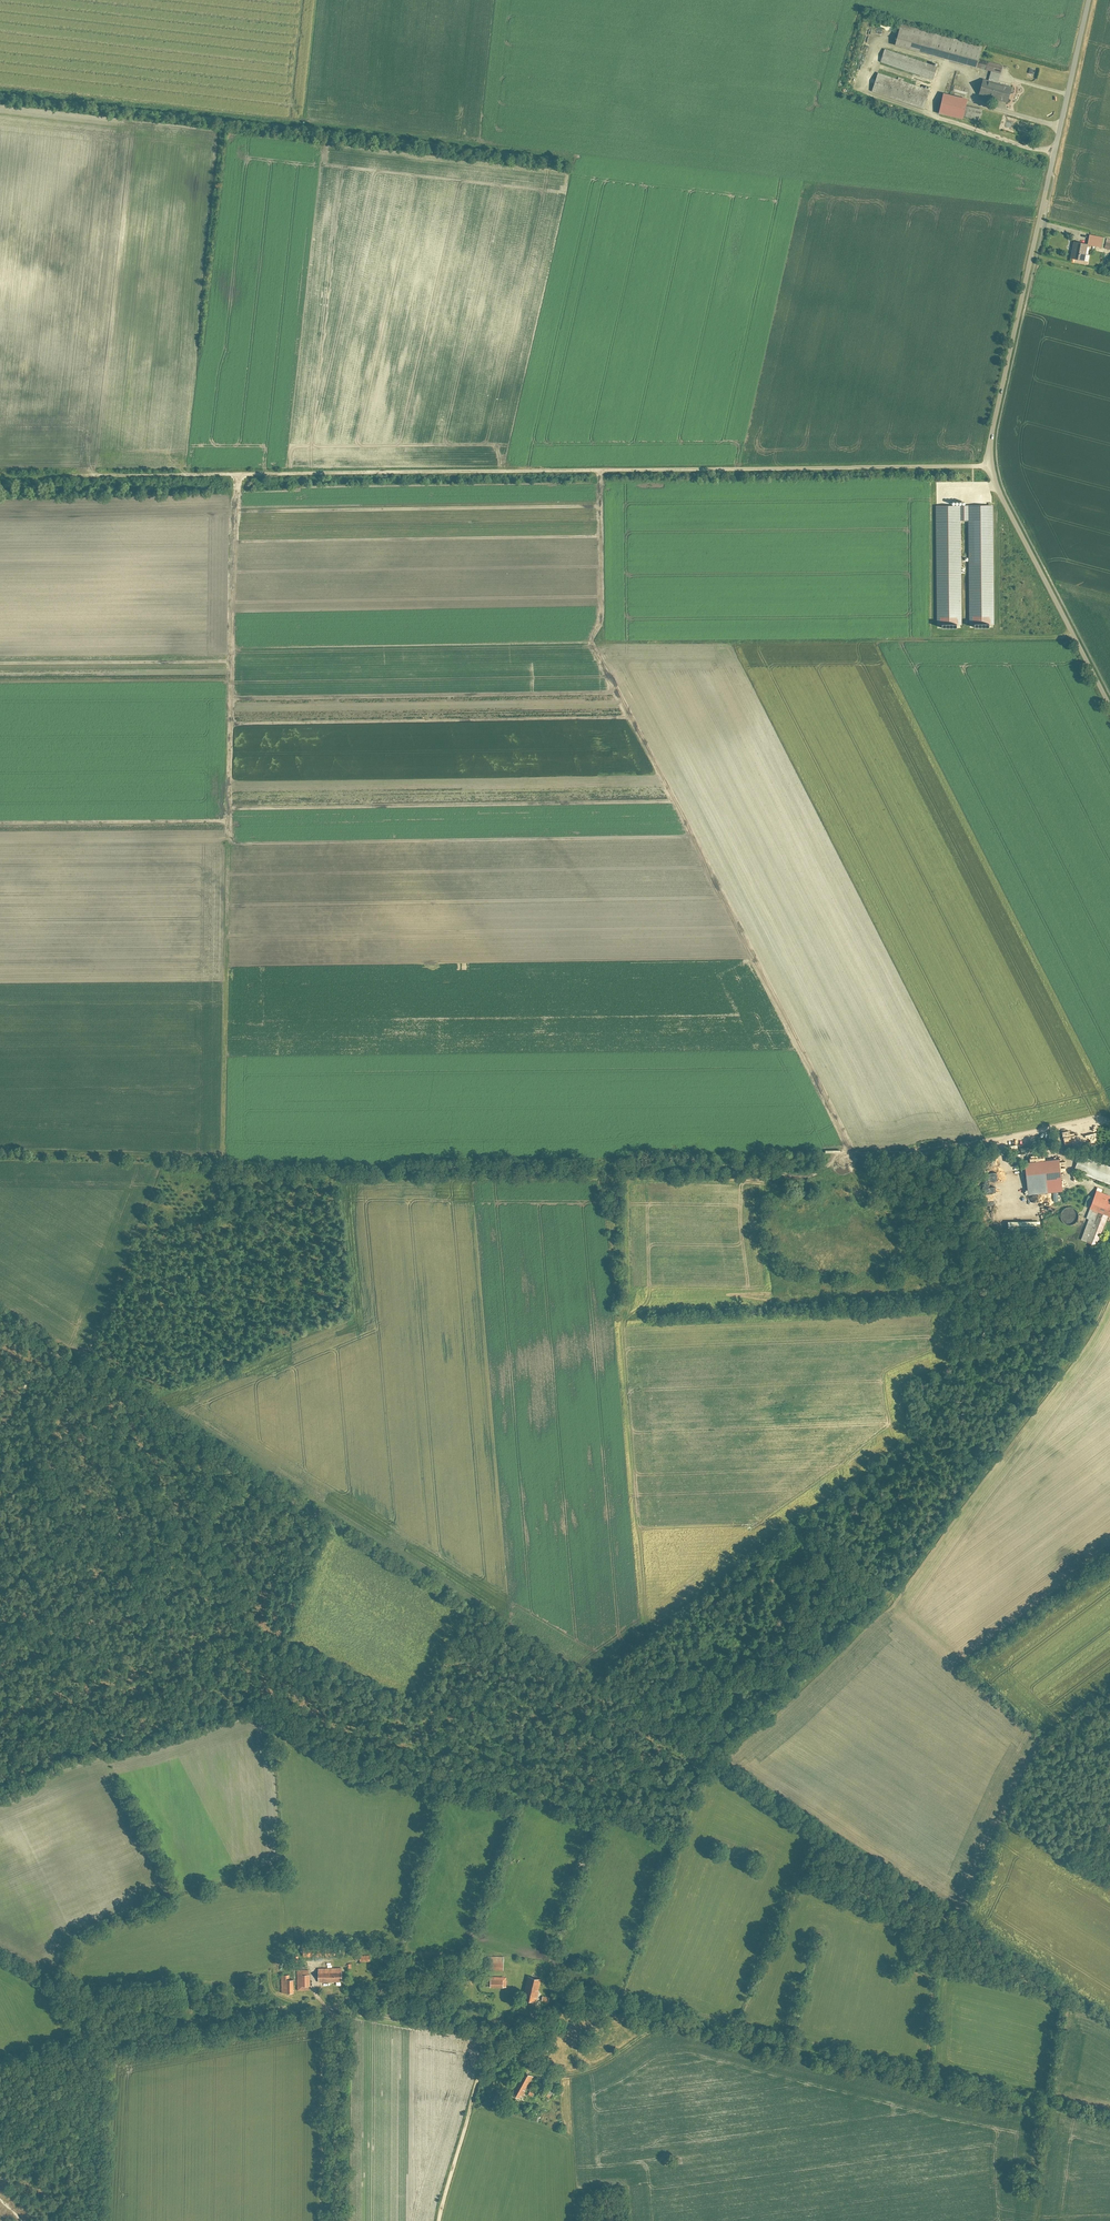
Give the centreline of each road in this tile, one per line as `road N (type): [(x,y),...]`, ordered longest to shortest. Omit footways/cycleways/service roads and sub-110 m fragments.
road 1 (unclassified): [(73,476),(991,466)]
road 2 (track): [(1109,1292),(1092,1331),(896,1595),(720,1764)]
road 3 (track): [(1051,2108),(706,2026),(653,2031),(582,2072),(551,2076),(516,2067),(476,2084)]
road 4 (residential): [(991,466),(1088,0)]
road 5 (residential): [(1109,705),(991,466)]
road 6 (track): [(337,2220),(336,2026),(321,2001)]
road 7 (track): [(439,2220),(501,2018)]

